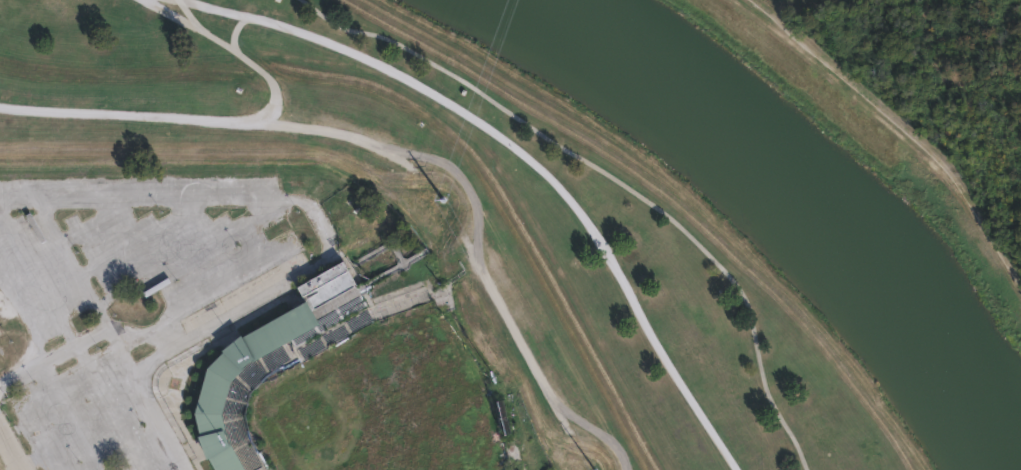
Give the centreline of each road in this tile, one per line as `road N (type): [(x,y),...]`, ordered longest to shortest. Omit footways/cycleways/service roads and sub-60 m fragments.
road 1 (track): [(1020,294),(951,190),(735,0)]
road 2 (residential): [(0,390),(118,323)]

